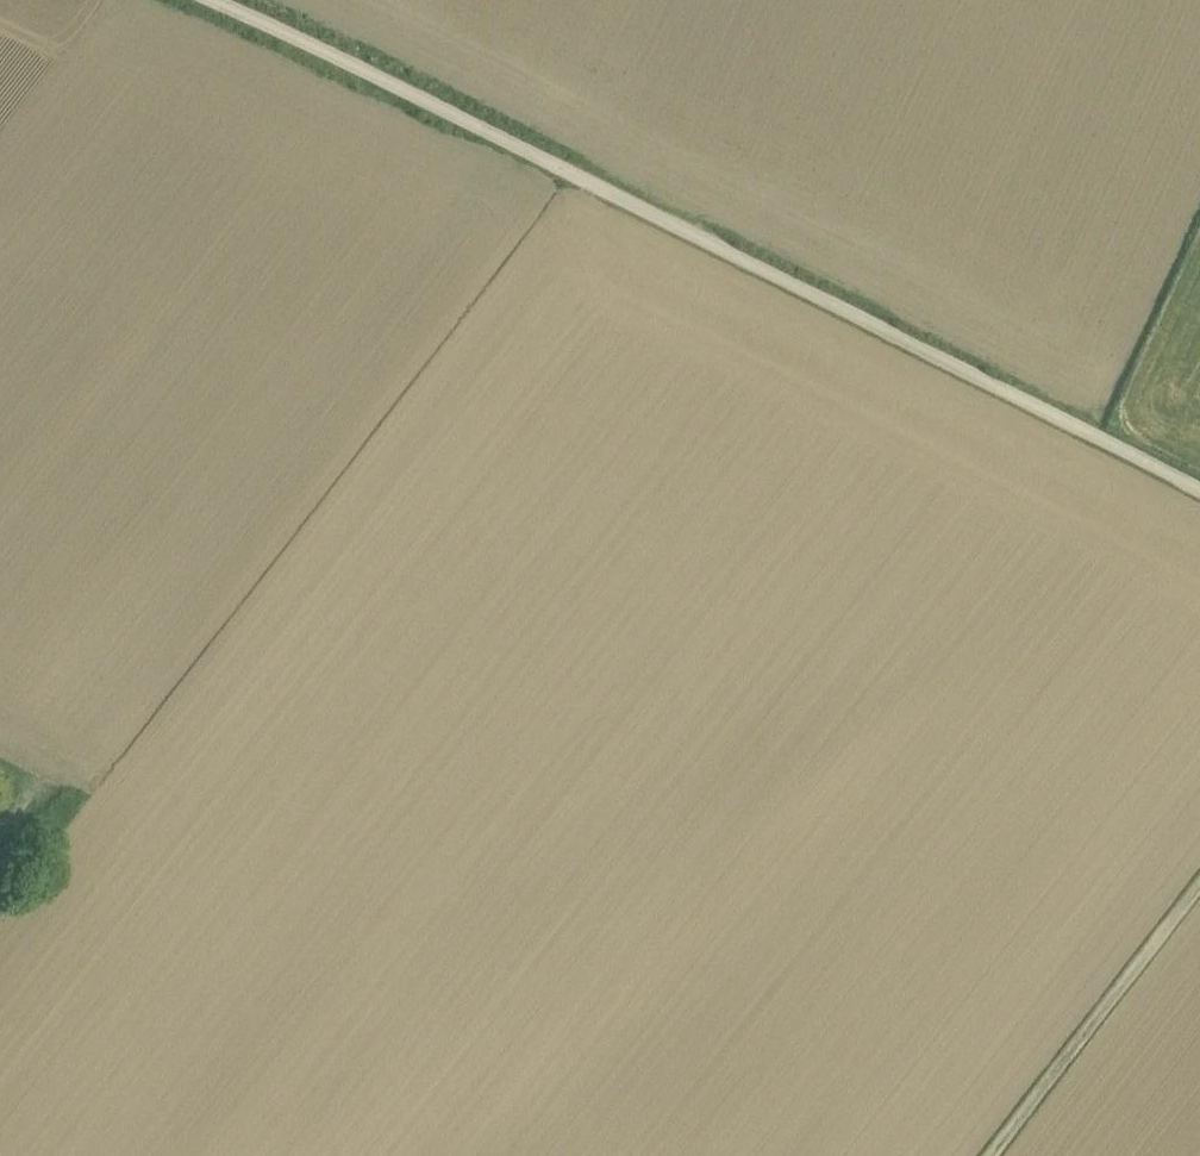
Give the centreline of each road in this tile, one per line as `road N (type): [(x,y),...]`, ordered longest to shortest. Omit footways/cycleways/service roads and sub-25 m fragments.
road 1 (unclassified): [(209,0),(842,307),(1199,497)]
road 2 (track): [(1199,886),(992,1155)]

